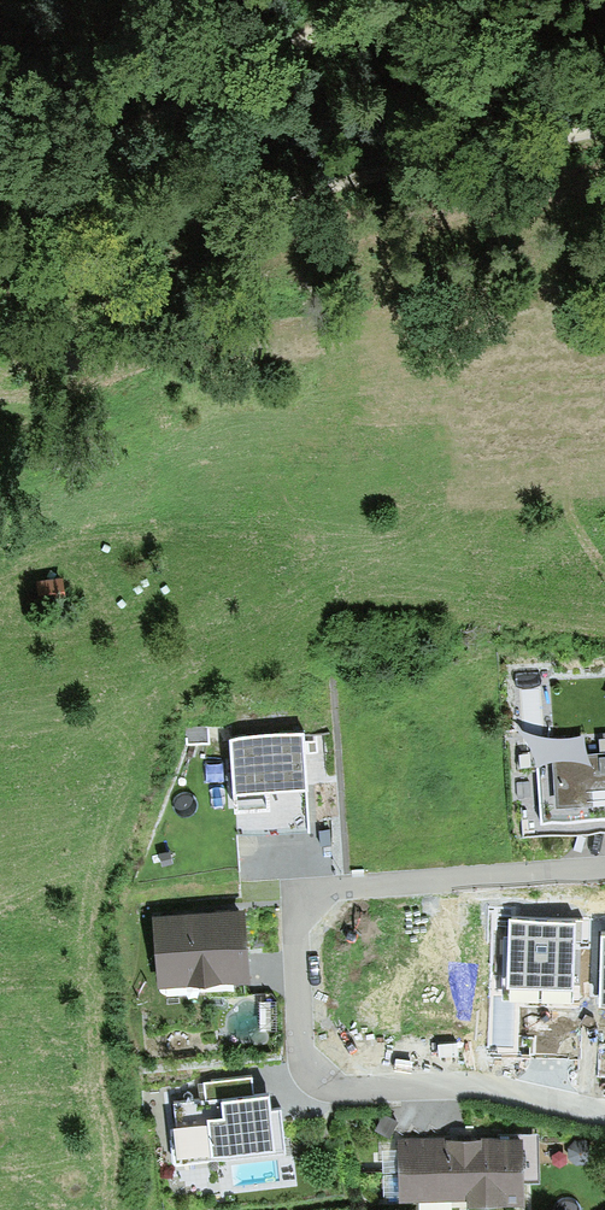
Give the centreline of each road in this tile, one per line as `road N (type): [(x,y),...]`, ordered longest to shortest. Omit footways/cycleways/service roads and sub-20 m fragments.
road 1 (track): [(604,130),(185,212),(0,236)]
road 2 (track): [(353,0),(0,198)]

